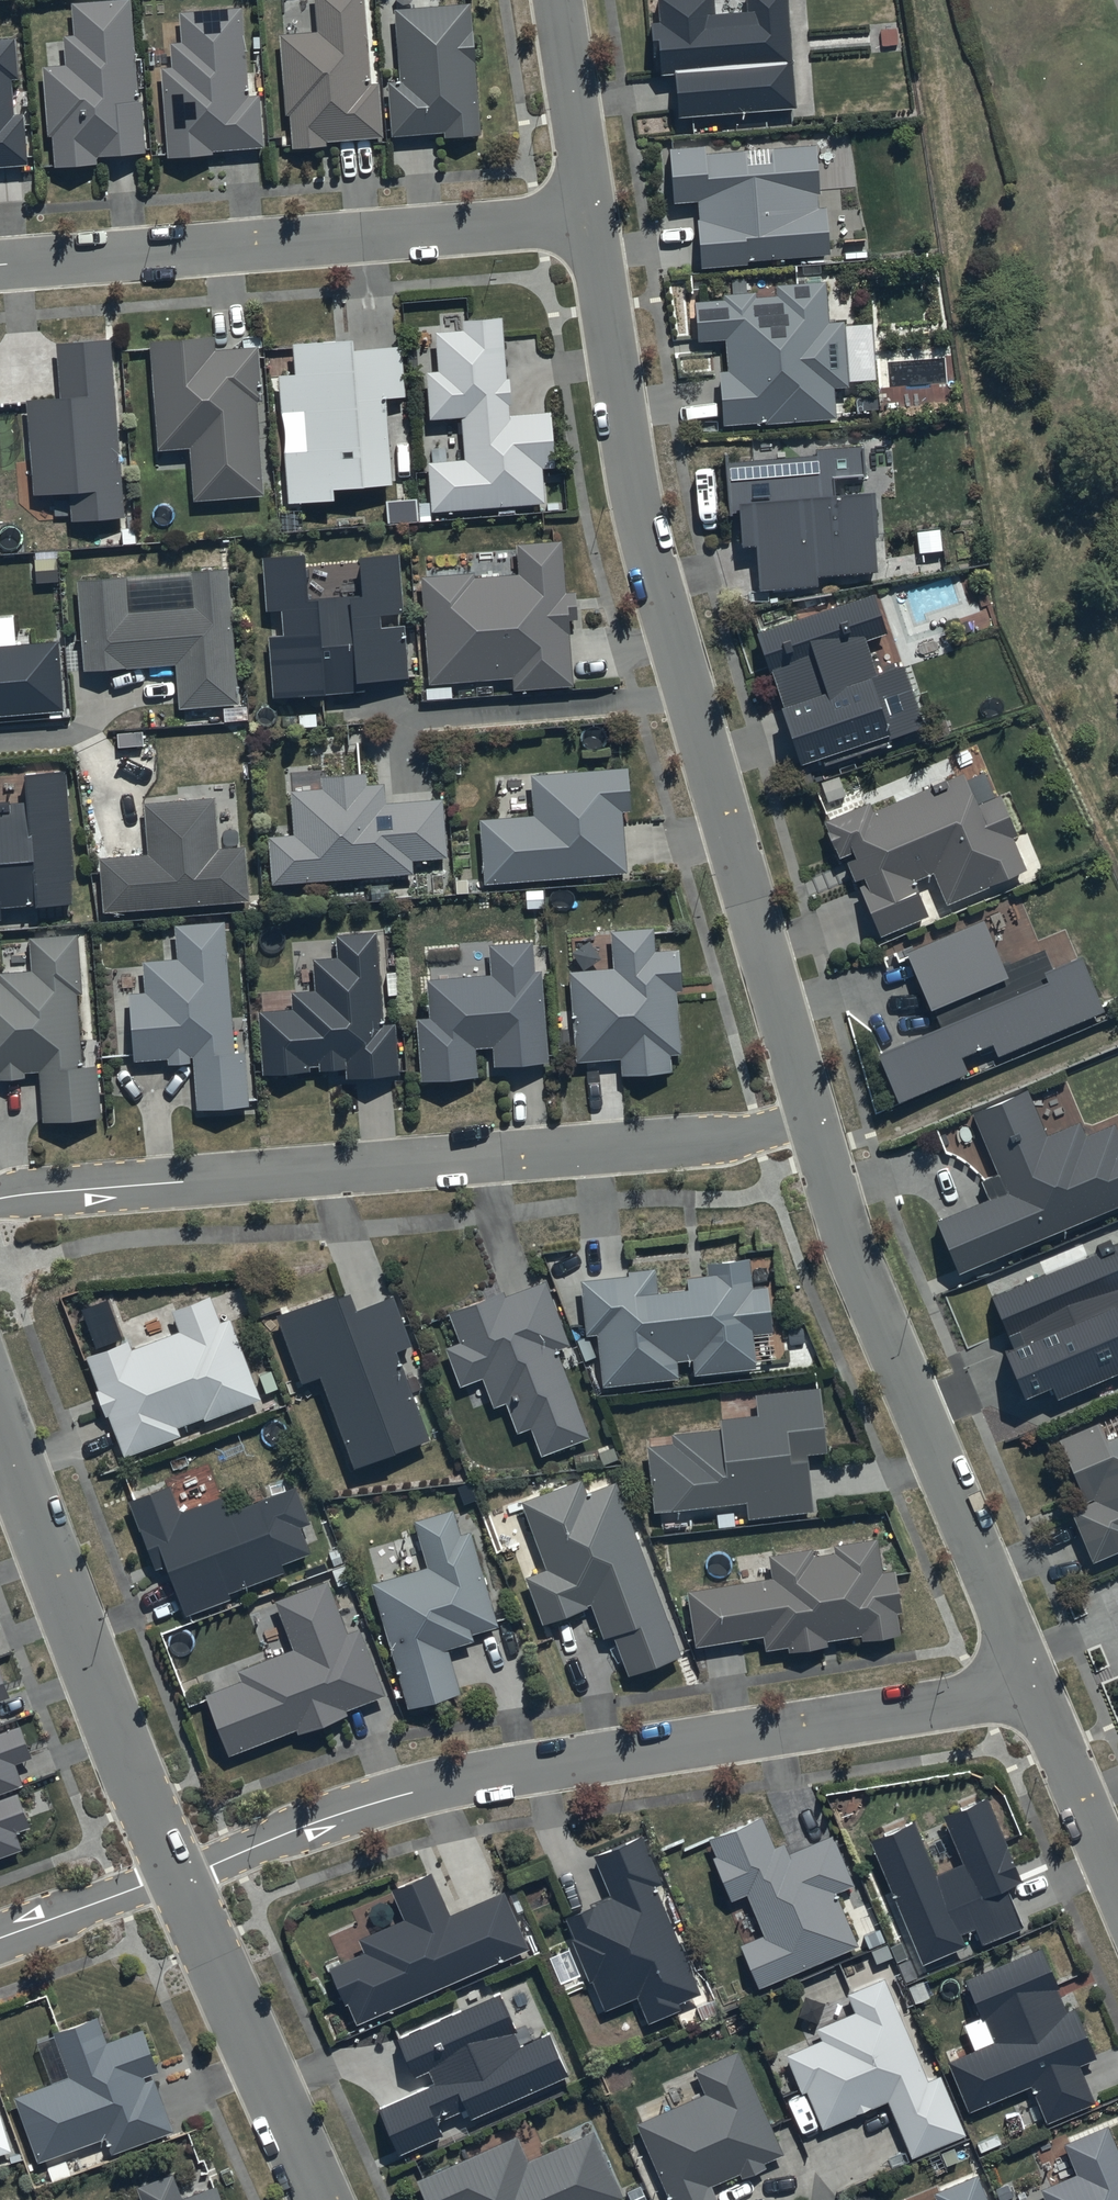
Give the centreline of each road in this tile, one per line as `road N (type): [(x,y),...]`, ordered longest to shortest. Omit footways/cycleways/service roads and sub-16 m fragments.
road 1 (residential): [(812,1119),(658,594),(590,216)]
road 2 (residential): [(177,1876),(385,1800),(915,1710),(1029,1677)]
road 3 (residential): [(812,1119),(703,1144),(0,1199)]
road 4 (residential): [(1029,1677),(855,1258),(812,1119)]
road 5 (residential): [(590,216),(0,265)]
road 6 (tertiary): [(177,1876),(0,1433)]
road 7 (tertiary): [(320,2199),(177,1876)]
road 8 (residential): [(1117,1889),(1029,1677)]
road 9 (residential): [(590,216),(558,0)]
road 10 (residential): [(0,1939),(177,1876)]

